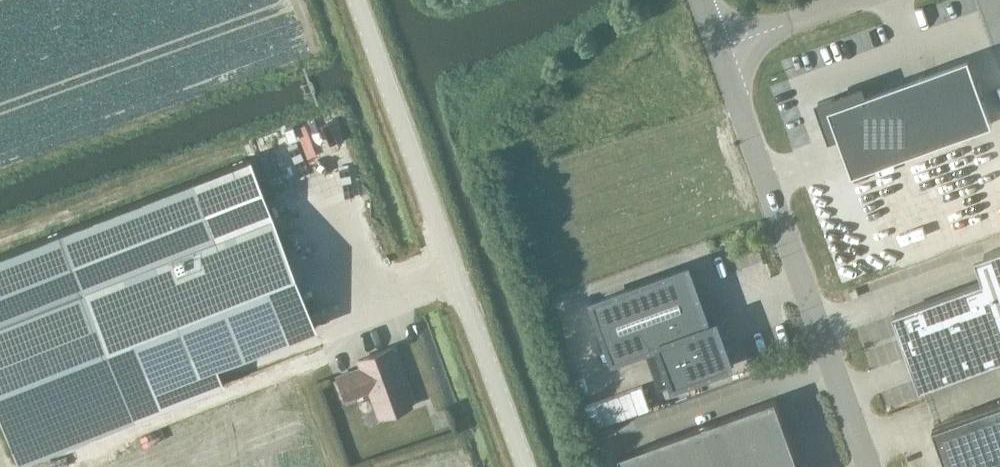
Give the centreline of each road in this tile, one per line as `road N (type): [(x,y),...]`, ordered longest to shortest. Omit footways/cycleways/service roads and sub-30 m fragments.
road 1 (unclassified): [(525,466),(356,0)]
road 2 (unclassified): [(721,50),(870,466)]
road 3 (unclassified): [(721,50),(857,0)]

